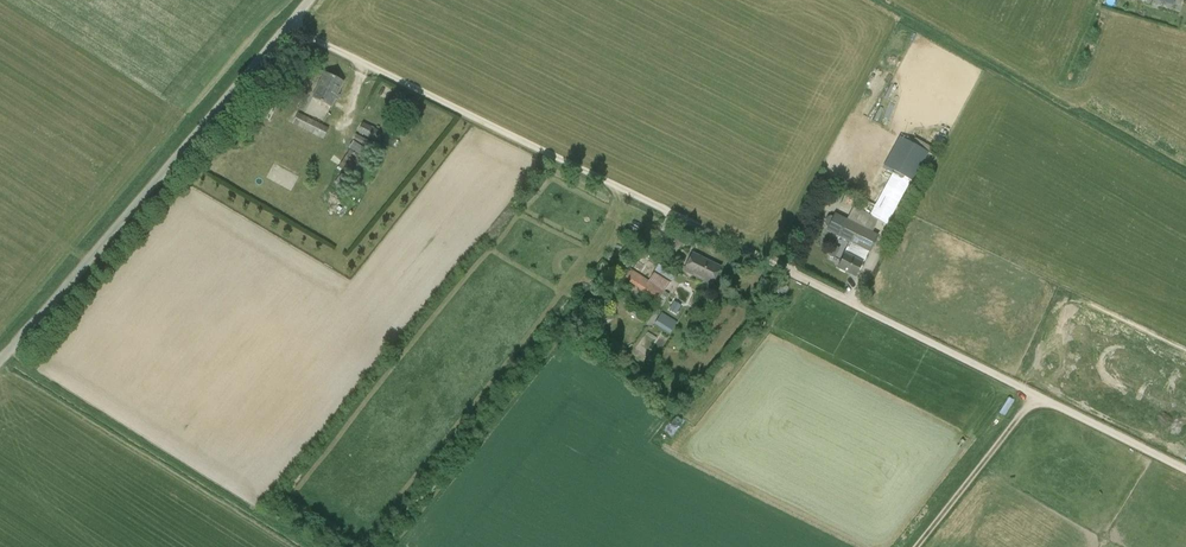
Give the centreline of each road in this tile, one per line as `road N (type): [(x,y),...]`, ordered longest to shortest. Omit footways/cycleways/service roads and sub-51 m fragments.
road 1 (track): [(1185,469),(290,24)]
road 2 (unclassified): [(0,360),(310,0)]
road 3 (track): [(915,546),(1036,396)]

